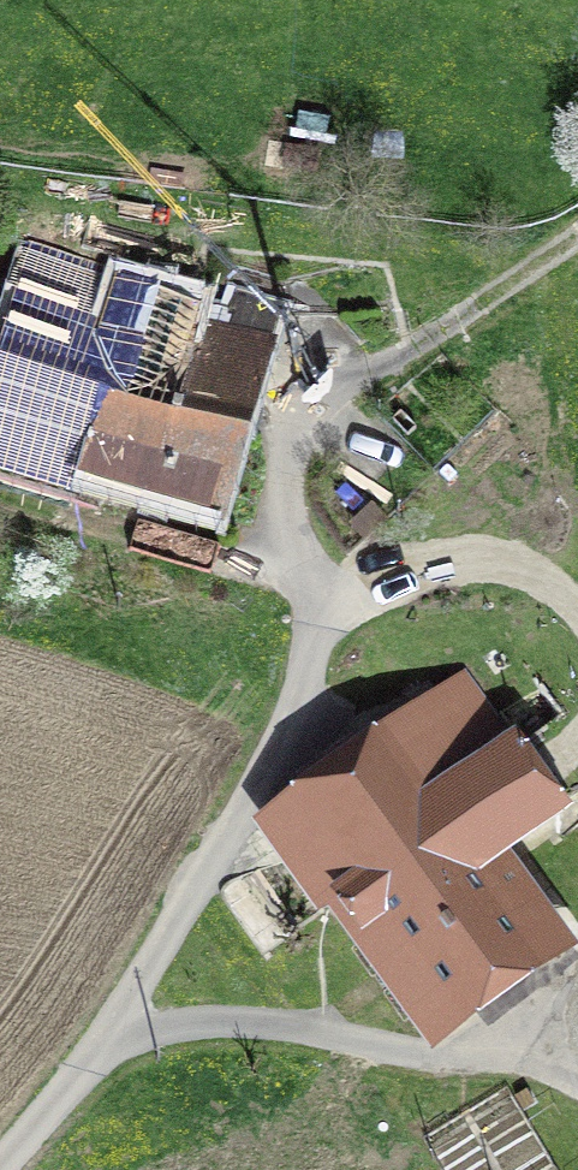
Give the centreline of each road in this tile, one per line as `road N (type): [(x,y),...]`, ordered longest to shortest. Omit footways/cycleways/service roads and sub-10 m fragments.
road 1 (track): [(548,264),(574,480),(539,545),(321,605)]
road 2 (track): [(577,1086),(523,1057),(391,1053),(307,1027),(198,1017),(110,1041)]
road 3 (track): [(577,236),(468,319),(317,404),(289,474)]
road 4 (track): [(196,893),(247,970),(307,1027)]
road 5 (track): [(434,571),(536,589),(577,616)]

